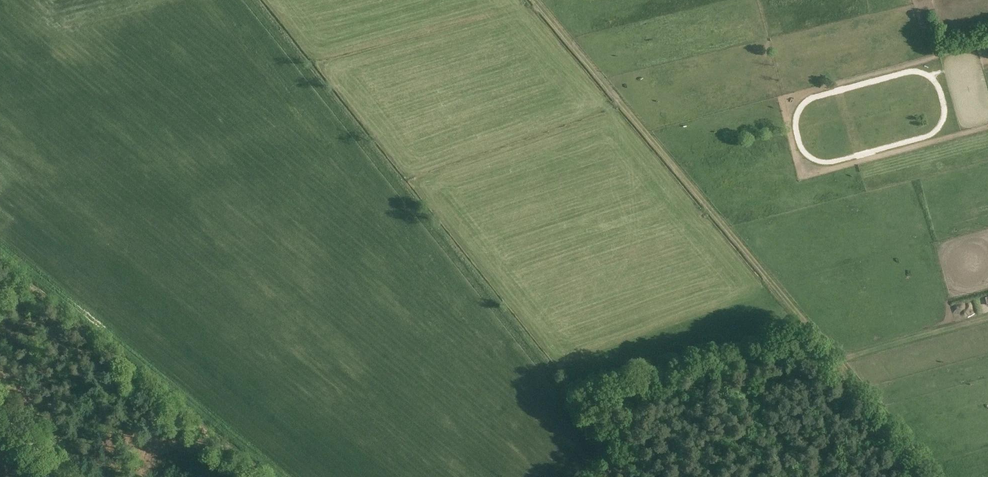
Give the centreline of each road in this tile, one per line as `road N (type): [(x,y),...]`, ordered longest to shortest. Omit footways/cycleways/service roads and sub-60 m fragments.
road 1 (track): [(939,476),(537,0)]

